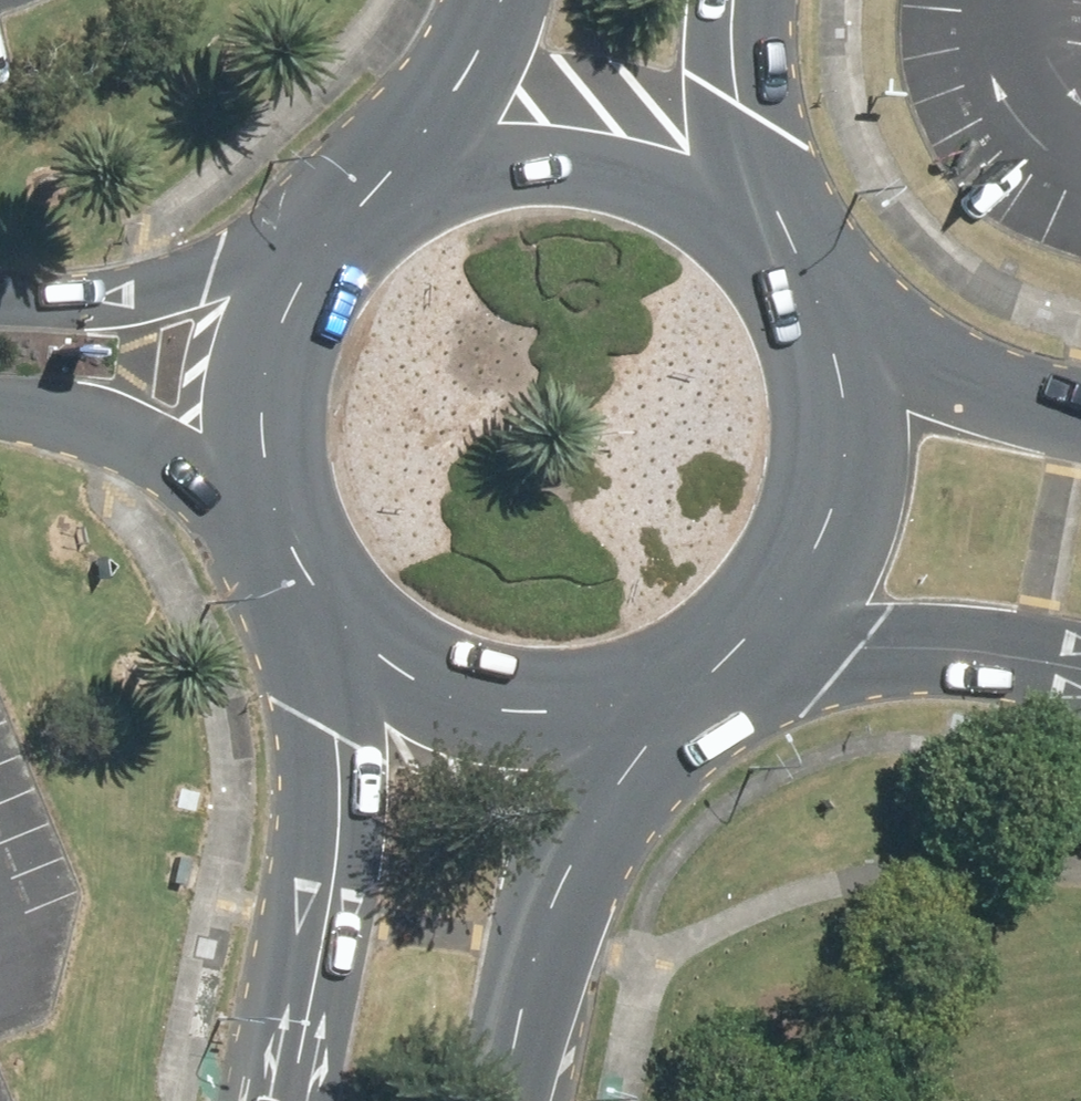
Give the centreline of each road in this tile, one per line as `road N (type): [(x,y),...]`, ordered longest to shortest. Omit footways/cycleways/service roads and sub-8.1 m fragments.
road 1 (secondary): [(291,1100),(343,799),(316,578)]
road 2 (secondary): [(368,219),(437,173),(516,149),(599,148),(679,171),(749,215),(803,278)]
road 3 (secondary): [(715,670),(584,840),(540,948),(504,1100)]
road 4 (secondary): [(715,670),(646,702),(572,715),(496,708),(425,681),(363,637),(316,578)]
road 5 (secondary): [(811,291),(840,366),(846,447),(830,526),(793,597),(737,655)]
road 6 (secondary): [(316,578),(290,521),(275,454),(278,385),(297,319),(332,259),(368,219)]
road 7 (secondary): [(1080,660),(737,655)]
road 8 (secondary): [(811,291),(965,385),(1080,418)]
road 9 (secondary): [(737,0),(739,106),(803,278)]
road 10 (secondary): [(368,219),(469,61),(496,0)]

